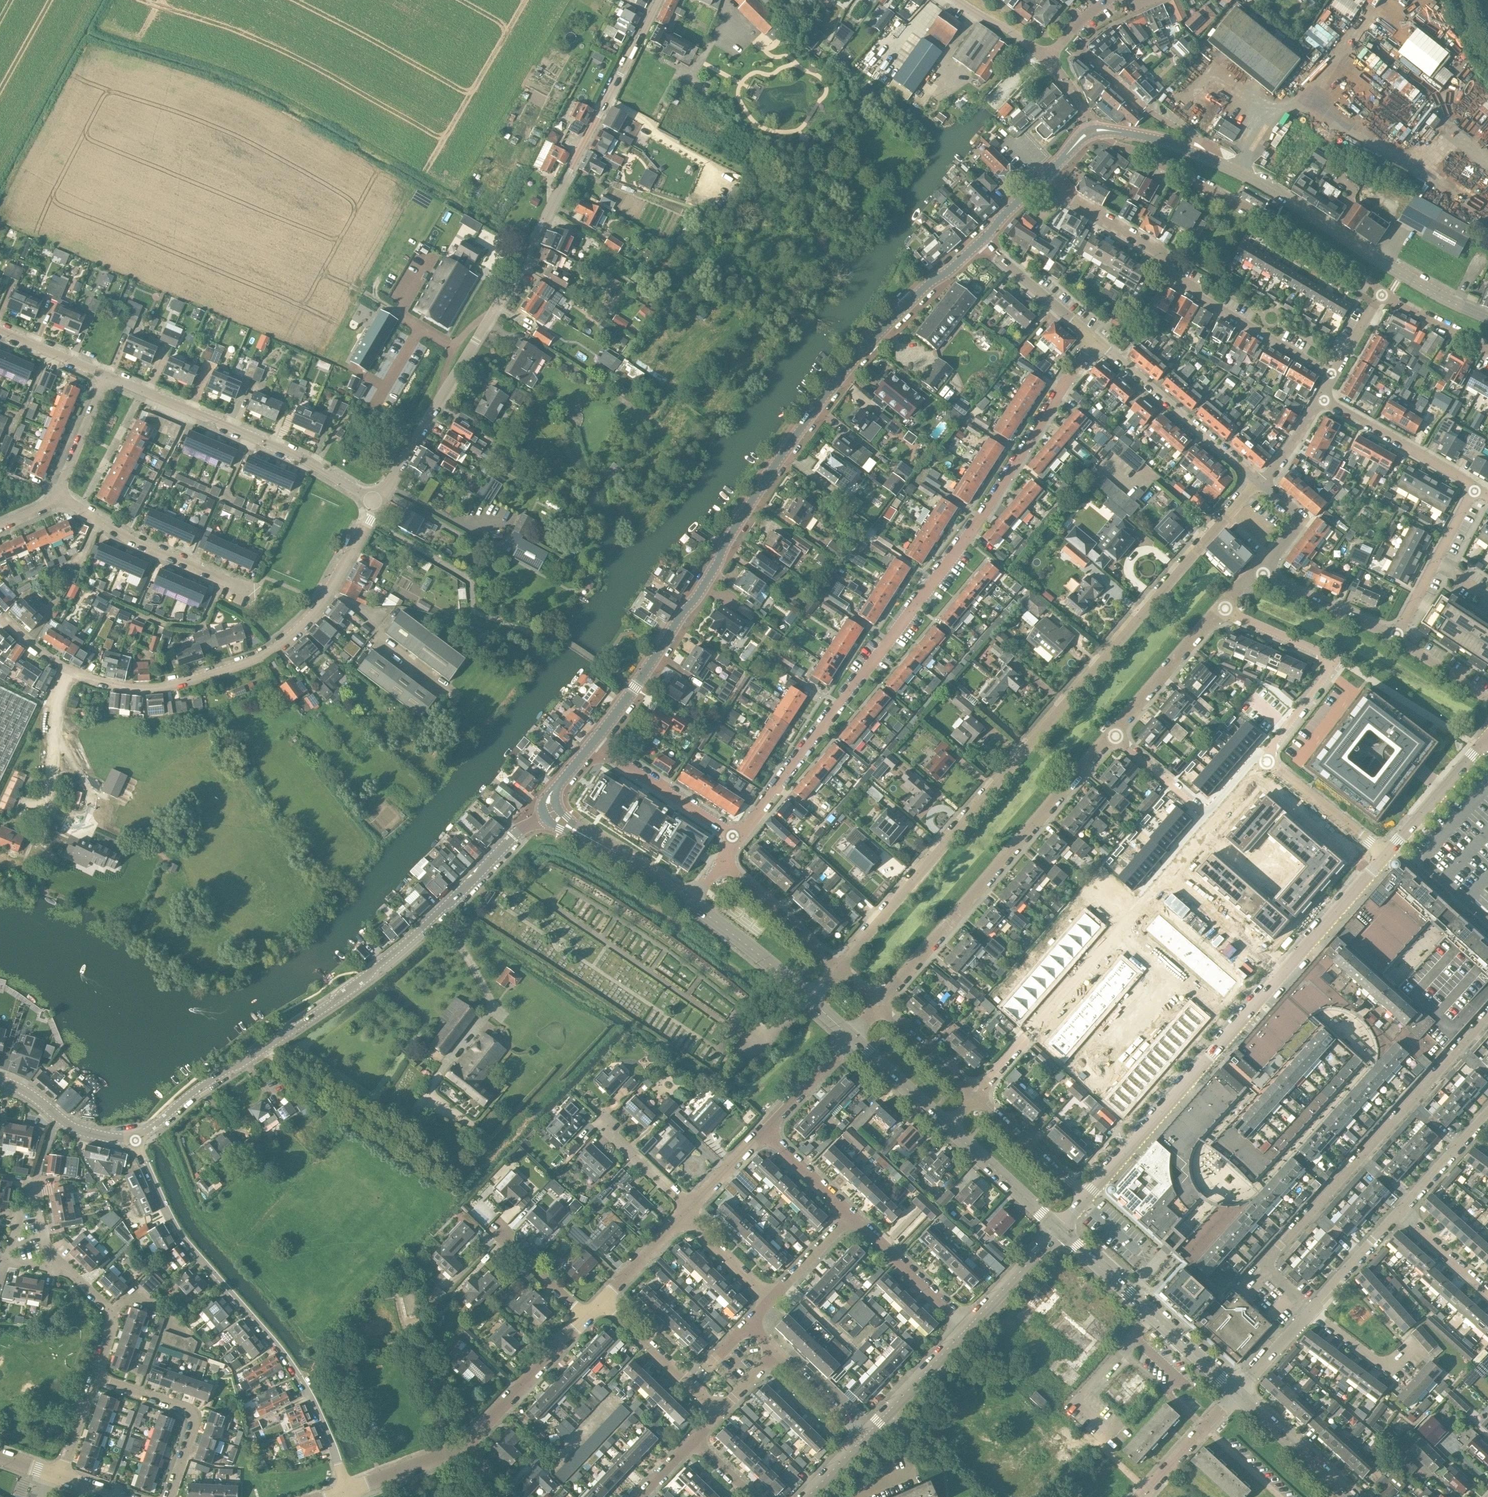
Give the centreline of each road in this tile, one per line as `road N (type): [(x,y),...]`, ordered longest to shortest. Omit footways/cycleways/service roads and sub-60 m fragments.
road 1 (residential): [(838,969),(1259,482)]
road 2 (secondary): [(593,743),(824,397),(899,313),(981,240)]
road 3 (residential): [(737,839),(974,529),(1094,339)]
road 4 (unclassified): [(377,502),(525,263),(658,0)]
road 5 (tertiary): [(136,1139),(347,993),(519,830),(551,814)]
road 6 (residential): [(1088,1194),(1386,853)]
road 7 (unclassified): [(346,1491),(292,1364),(180,1236),(136,1139)]
road 8 (residential): [(1487,1016),(1262,1267),(1309,1311)]
road 9 (residential): [(974,1095),(1214,819)]
road 10 (residential): [(879,1006),(1113,733)]
road 11 (residential): [(1333,375),(1180,286),(1160,254),(1074,201),(1047,175)]
road 12 (residential): [(1102,131),(1382,294)]
road 13 (track): [(441,142),(268,47),(165,14),(154,0)]
road 14 (secondary): [(1210,159),(1487,318)]
road 15 (unclassified): [(377,502),(299,456),(108,377)]
road 16 (residential): [(72,671),(131,688),(206,677),(273,649),(323,603)]
road 17 (residential): [(1149,1490),(1100,1445),(1112,1433),(1076,1399),(1135,1336)]
road 18 (residential): [(1259,482),(1094,339)]
road 19 (residential): [(247,591),(118,536),(57,498)]
road 20 (track): [(525,0),(425,172)]
road 21 (residential): [(170,1496),(193,1410),(96,1378)]
road 22 (residential): [(1476,489),(1321,398)]
road 23 (residential): [(465,1445),(585,1316)]
road 24 (residential): [(593,743),(737,839)]
road 25 (unclassified): [(455,1451),(397,1290)]
road 26 (residential): [(1396,638),(1476,489)]
road 27 (residential): [(1113,733),(1223,606)]
road 28 (secondary): [(551,814),(692,901)]
road 29 (residential): [(718,1413),(602,1299)]
road 30 (residential): [(970,1325),(851,1215)]
road 31 (residential): [(838,969),(722,862)]
road 32 (tertiary): [(1351,1496),(1239,1389)]
road 33 (secondary): [(692,901),(810,999)]
road 34 (residential): [(1386,853),(1267,758)]
road 35 (residential): [(1088,1194),(974,1095)]
road 36 (secondary): [(947,1127),(1058,1229)]
road 37 (tertiary): [(0,1081),(77,1129),(136,1139)]
road 38 (residential): [(1396,638),(1262,570)]
road 39 (residential): [(1094,339),(981,240)]
road 40 (residential): [(1386,853),(1487,744)]
road 41 (unclassified): [(41,807),(57,712),(72,671)]
road 42 (residential): [(1415,1347),(1392,1372),(1309,1311)]
road 43 (residential): [(1309,1311),(1399,1209)]
road 44 (residential): [(1214,819),(1113,733)]
road 45 (secondary): [(850,1037),(947,1127)]
road 46 (residential): [(57,498),(108,377)]
road 47 (secondary): [(970,1325),(1058,1229)]
road 48 (residential): [(974,1095),(879,1006)]
road 49 (residential): [(1399,1209),(1487,1115)]
road 50 (tertiary): [(1153,1315),(1058,1229)]
road 51 (residential): [(691,1208),(597,1121)]
road 52 (residential): [(585,1316),(494,1227)]
road 53 (residential): [(764,1130),(850,1037)]
road 54 (residential): [(1262,570),(1305,520),(1259,482)]
road 55 (residential): [(853,1496),(904,1474),(907,1432),(887,1413)]
road 56 (residential): [(1223,606),(1333,662)]
road 57 (residential): [(863,1437),(775,1353)]
road 58 (residential): [(851,1215),(764,1130)]
road 59 (residential): [(771,1299),(683,1216)]
road 60 (secondary): [(887,1413),(970,1325)]
road 61 (residential): [(1487,1291),(1399,1209)]

